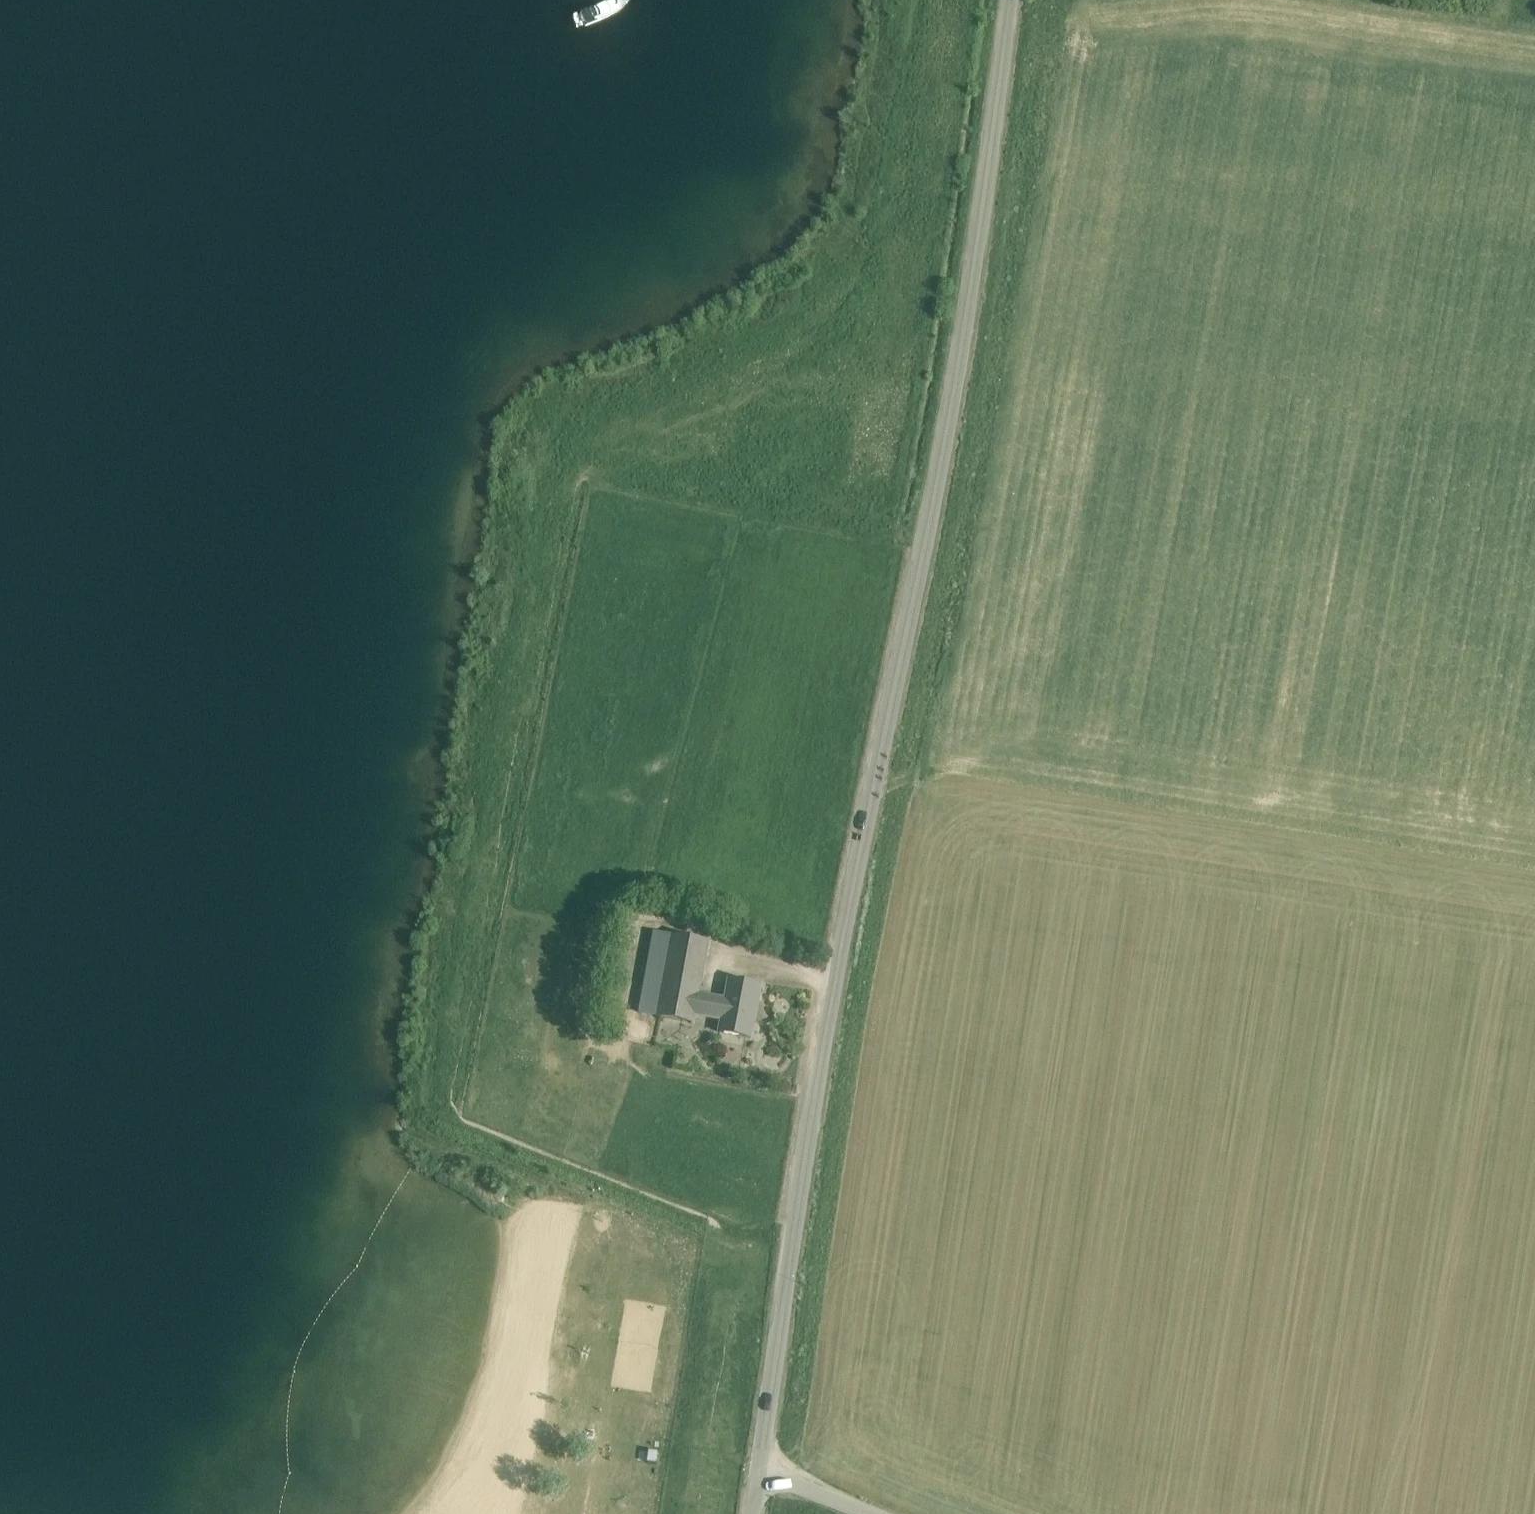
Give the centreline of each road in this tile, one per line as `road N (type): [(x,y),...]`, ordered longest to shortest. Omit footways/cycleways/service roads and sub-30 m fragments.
road 1 (tertiary): [(762,1474),(811,1110),(960,366),(1009,0)]

